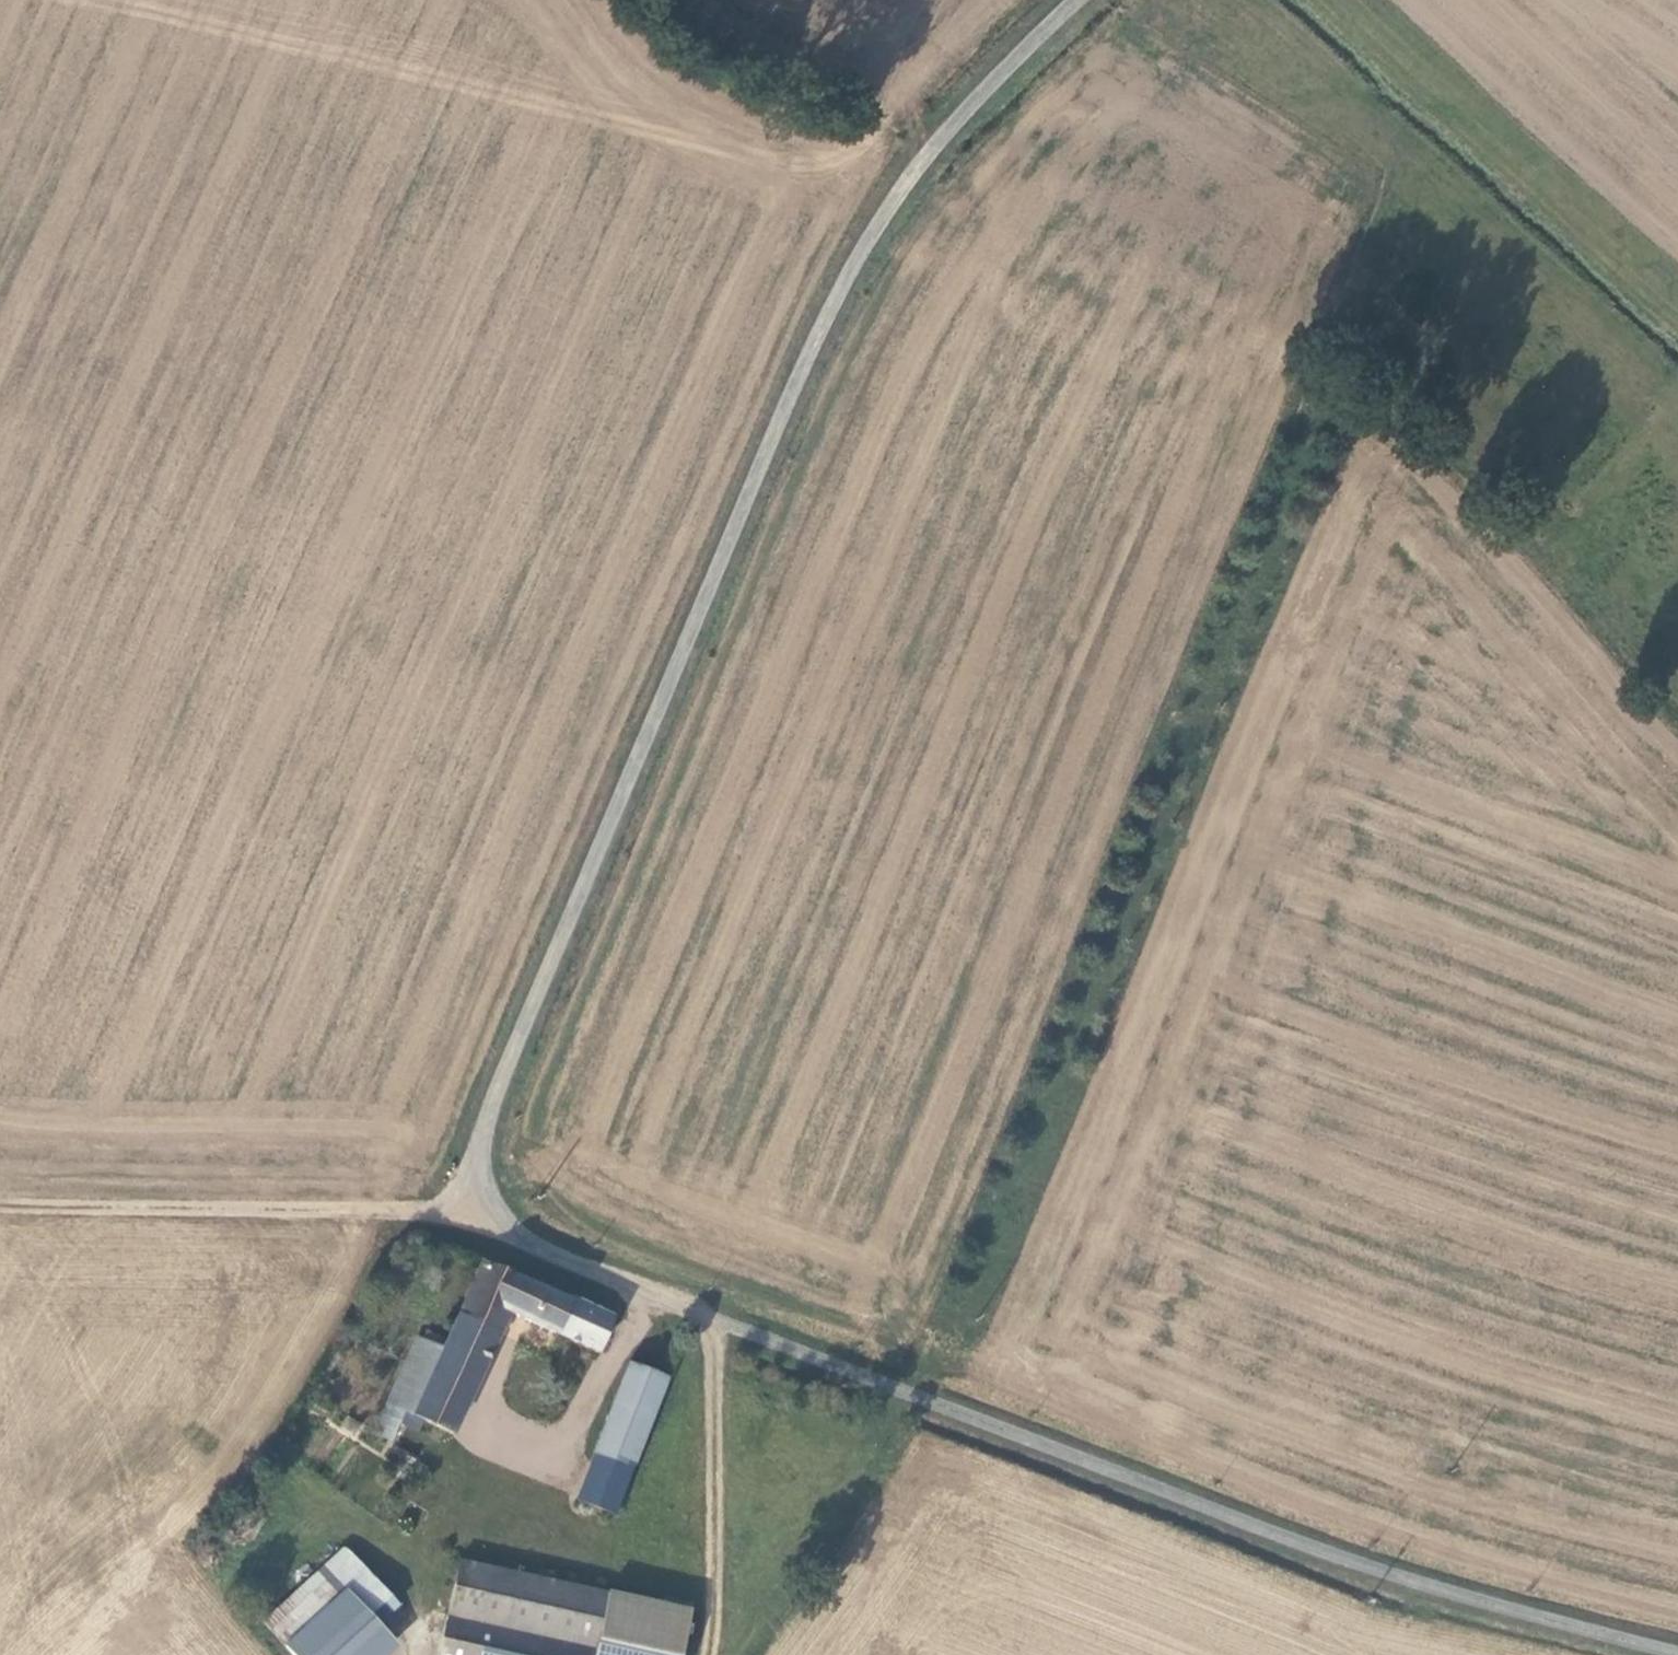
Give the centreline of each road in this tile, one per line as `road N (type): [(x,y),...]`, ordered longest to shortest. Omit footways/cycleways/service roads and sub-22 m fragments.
road 1 (unclassified): [(1075,0),(922,161),(834,299),(509,1061),(479,1139),(473,1210)]
road 2 (unclassified): [(1677,1649),(1406,1578),(473,1210)]
road 3 (track): [(0,1207),(473,1210)]

